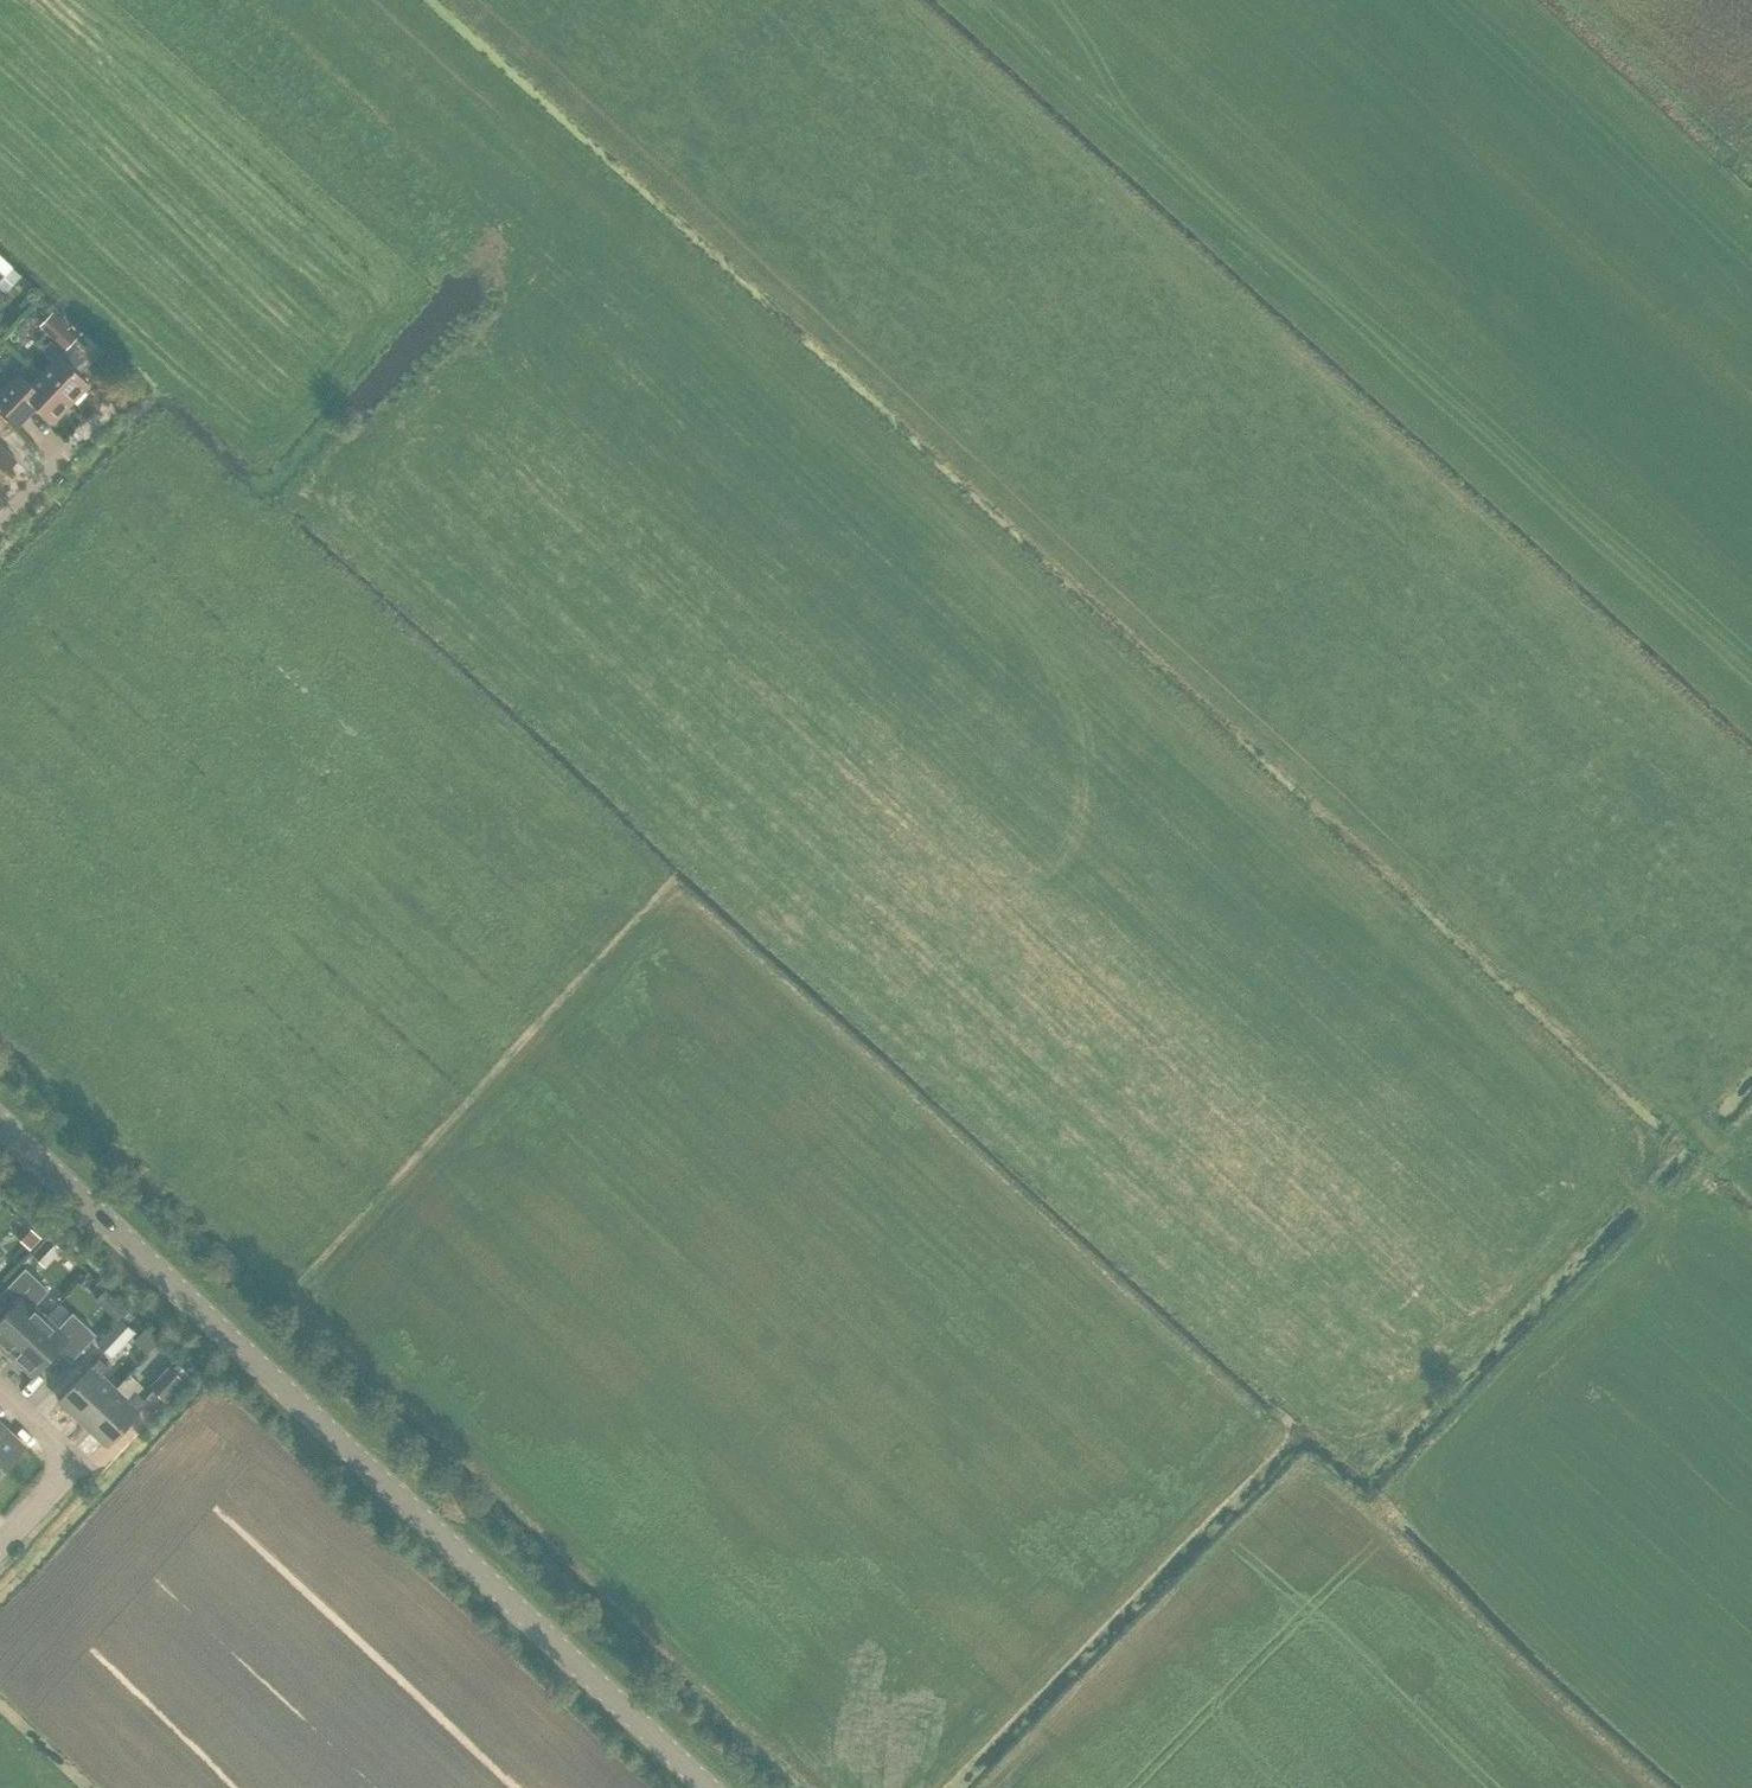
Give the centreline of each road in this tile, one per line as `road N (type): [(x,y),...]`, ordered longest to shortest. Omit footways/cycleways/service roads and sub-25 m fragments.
road 1 (tertiary): [(705,1787),(0,1124)]
road 2 (residential): [(0,1390),(77,1463),(0,1546)]
road 3 (residential): [(0,524),(125,392)]

